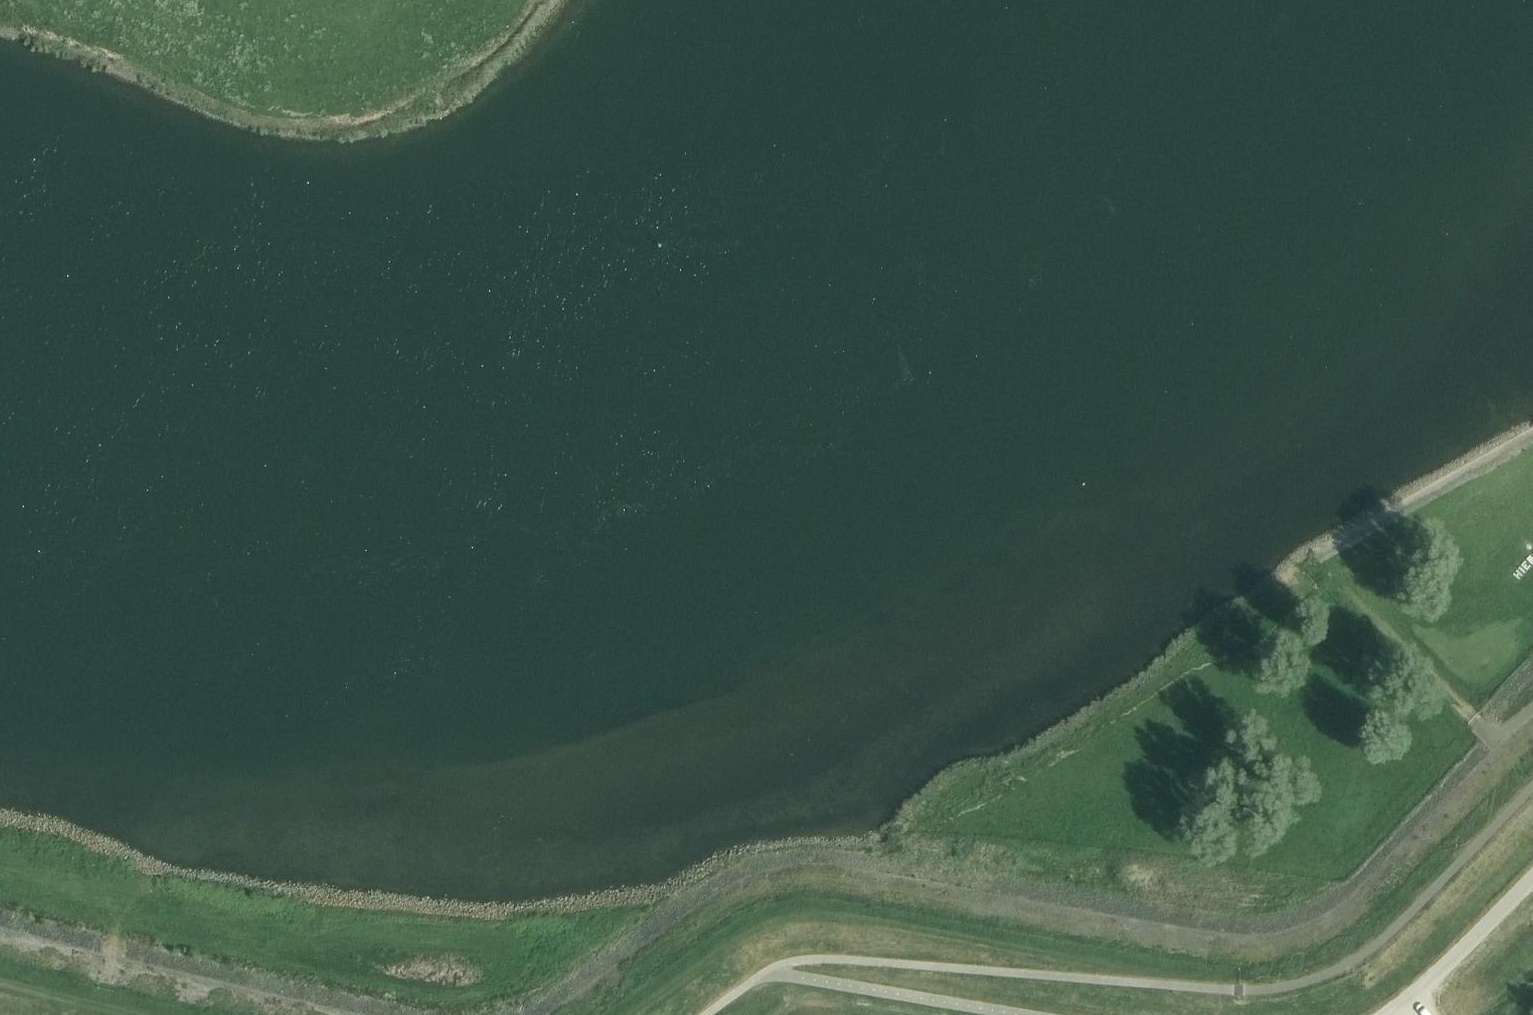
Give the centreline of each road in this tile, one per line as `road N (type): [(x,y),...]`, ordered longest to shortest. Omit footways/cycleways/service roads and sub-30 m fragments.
road 1 (unclassified): [(1388,1014),(1532,870)]

